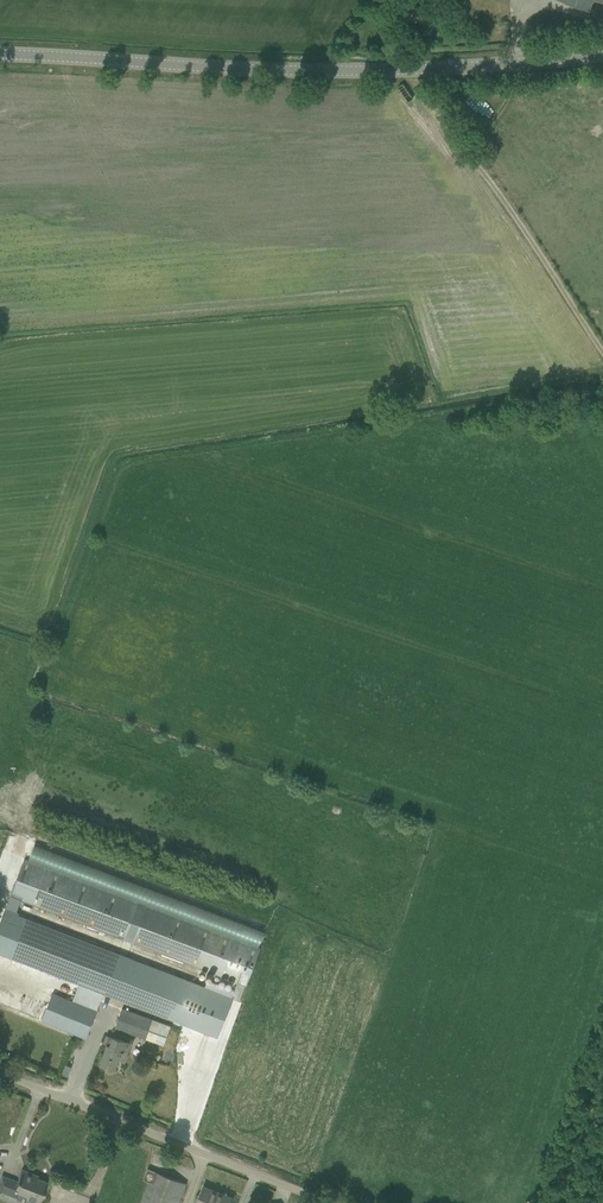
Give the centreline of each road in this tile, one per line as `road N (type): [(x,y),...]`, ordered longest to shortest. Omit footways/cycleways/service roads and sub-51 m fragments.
road 1 (tertiary): [(0,57),(287,70),(602,56)]
road 2 (track): [(602,368),(415,88),(414,69)]
road 3 (unclassified): [(320,1202),(0,1077)]

